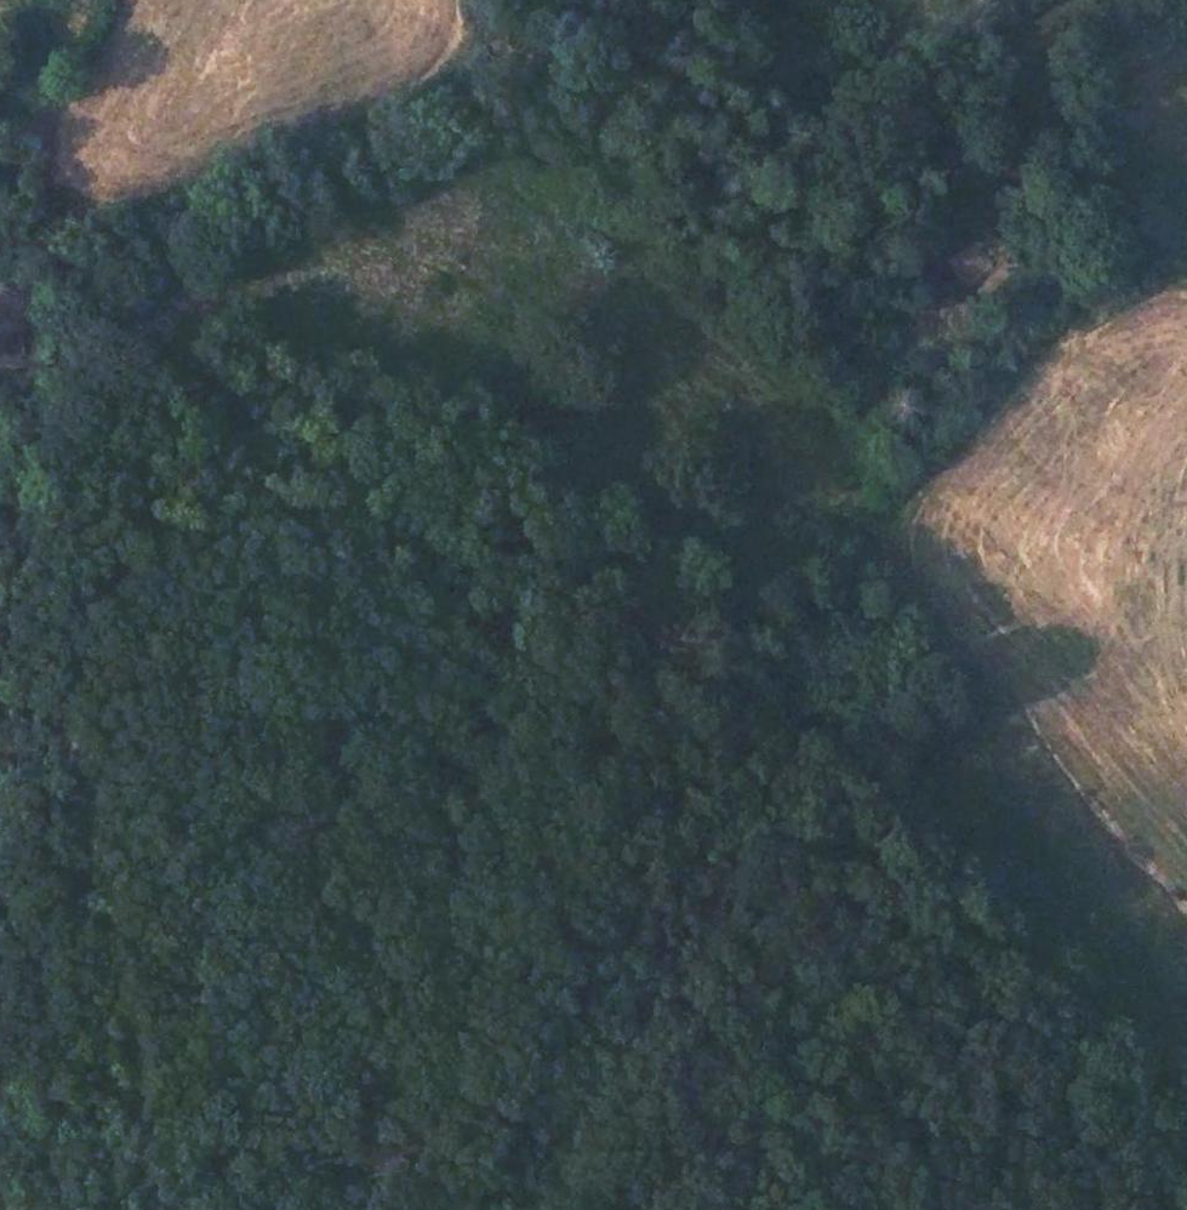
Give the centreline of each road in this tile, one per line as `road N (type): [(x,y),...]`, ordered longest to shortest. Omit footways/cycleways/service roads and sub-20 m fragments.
road 1 (track): [(0,684),(20,606),(55,358),(76,293),(136,245),(417,104),(567,0)]
road 2 (track): [(0,737),(40,748),(100,820),(184,1209)]

